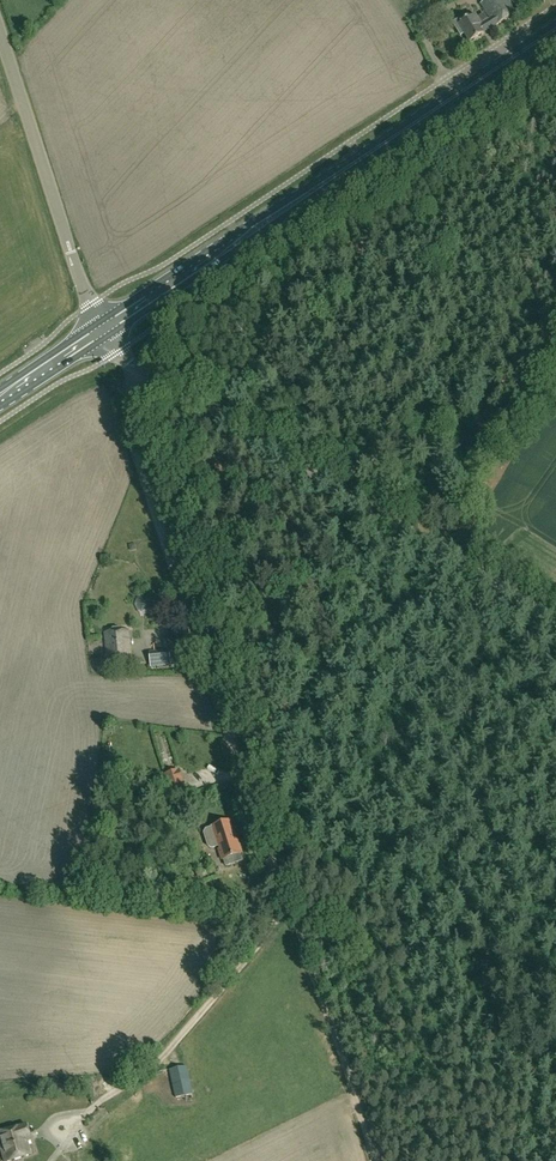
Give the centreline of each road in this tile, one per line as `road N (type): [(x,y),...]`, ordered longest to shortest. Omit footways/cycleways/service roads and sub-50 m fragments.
road 1 (track): [(383,1160),(165,536),(131,428),(134,369)]
road 2 (primary): [(106,331),(555,29)]
road 3 (tertiary): [(555,619),(134,369),(106,331)]
road 4 (tertiary): [(106,331),(90,306),(0,33)]
road 5 (primary): [(0,401),(106,331)]

